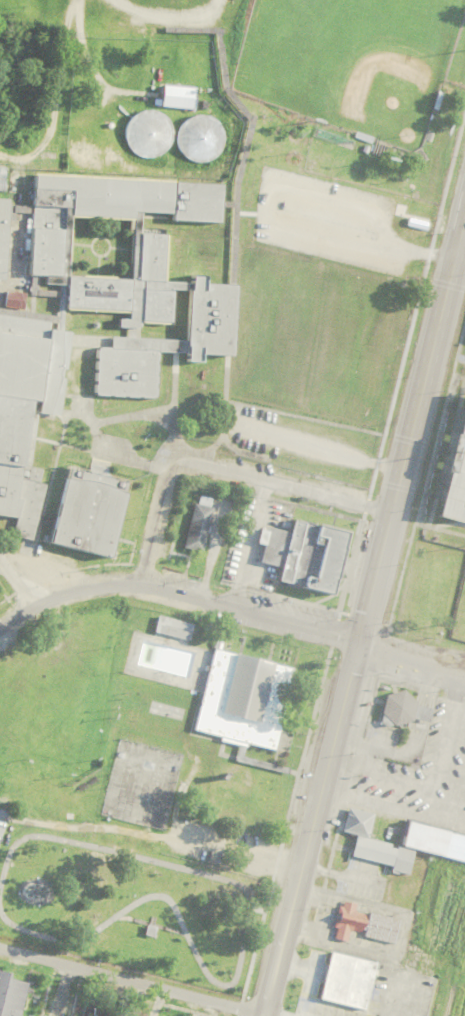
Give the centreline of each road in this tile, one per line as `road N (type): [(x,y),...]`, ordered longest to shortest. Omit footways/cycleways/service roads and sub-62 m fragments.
road 1 (secondary): [(263,1015),(464,214)]
road 2 (residential): [(0,621),(63,589),(125,579),(358,639)]
road 3 (secondary): [(263,1015),(0,950)]
road 4 (residential): [(183,462),(200,459),(390,511)]
road 5 (residential): [(138,580),(171,472),(183,462)]

